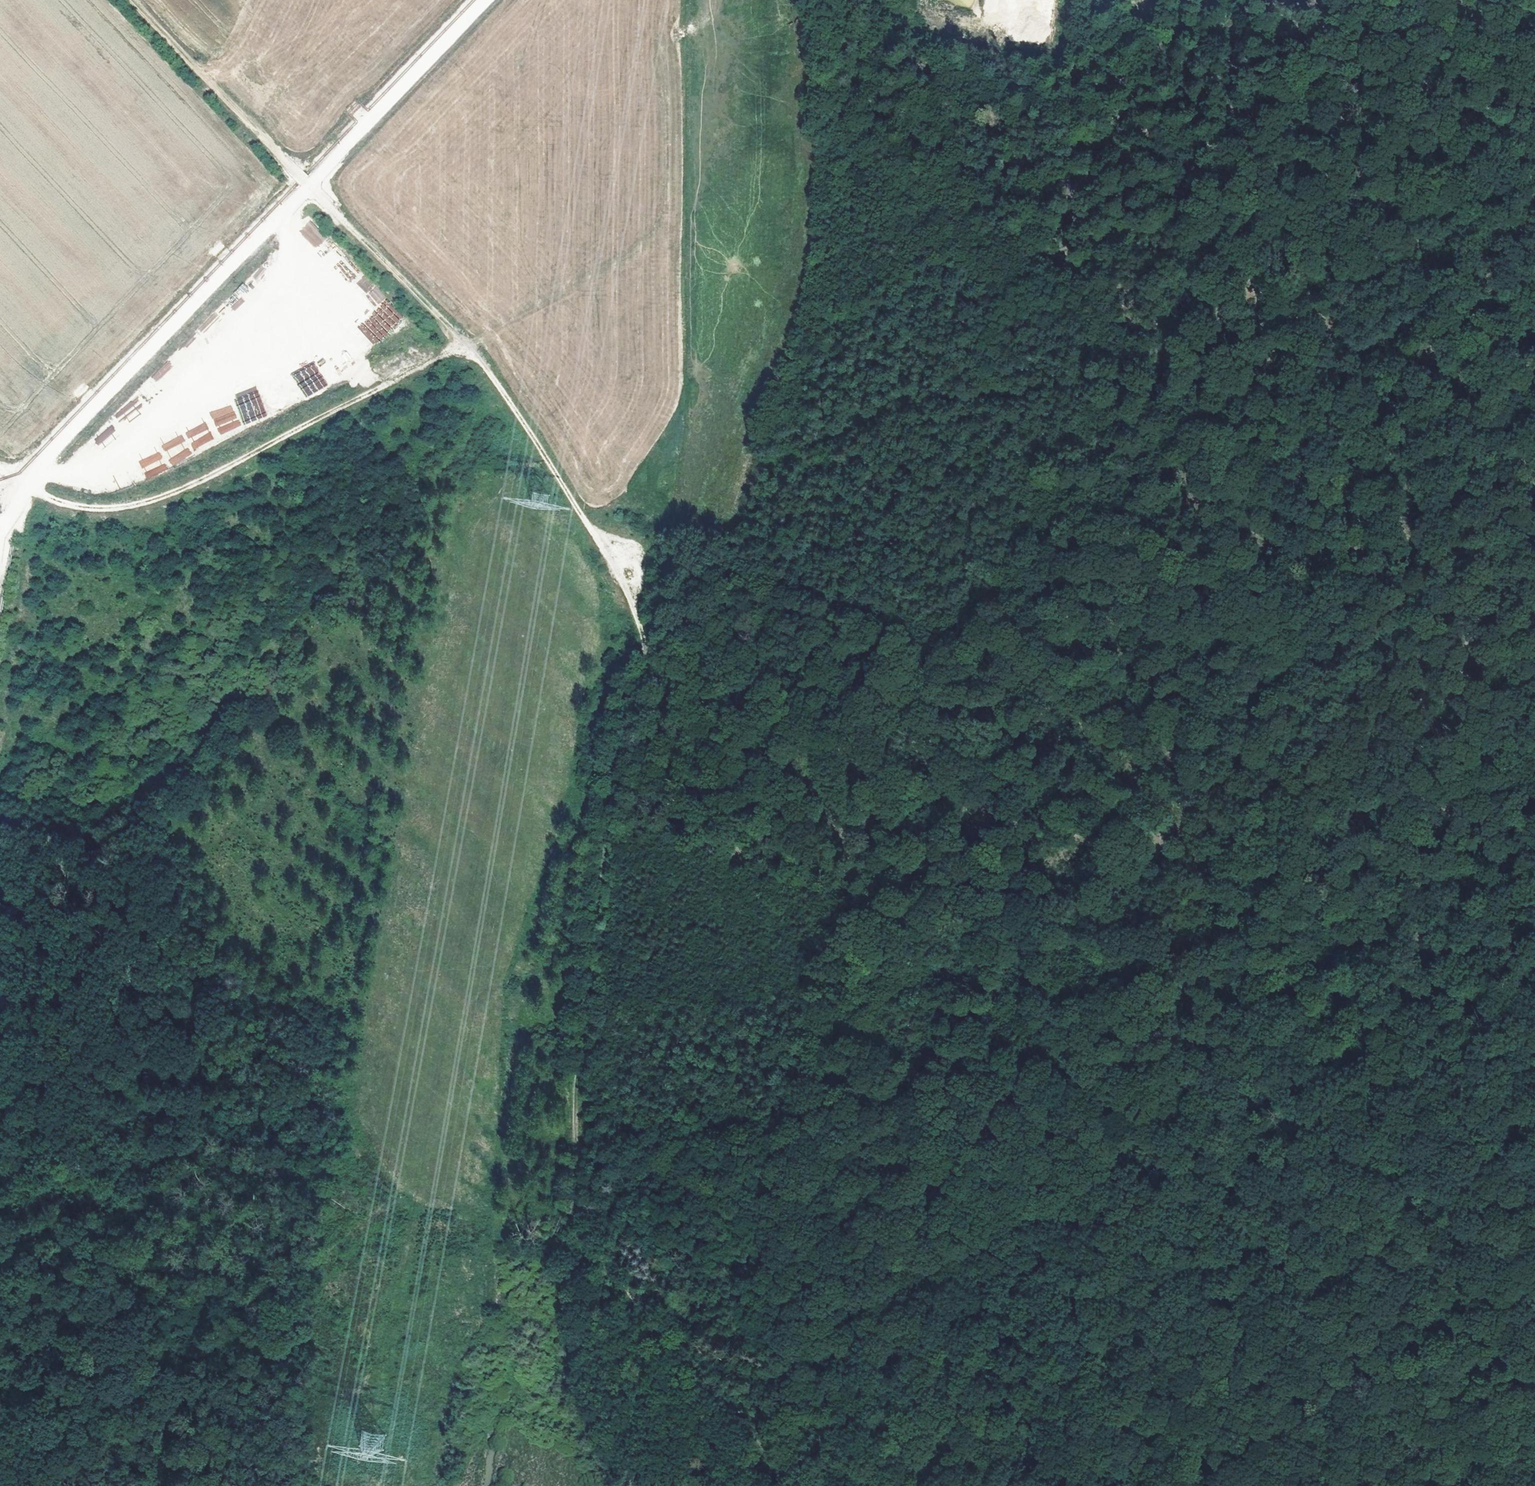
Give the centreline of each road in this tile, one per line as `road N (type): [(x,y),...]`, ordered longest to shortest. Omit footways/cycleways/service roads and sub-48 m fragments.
road 1 (track): [(135,0),(497,382),(598,537),(632,573),(642,675),(613,784),(580,1058),(578,1228),(736,1406),(785,1485)]
road 2 (track): [(0,517),(103,391),(485,0)]

